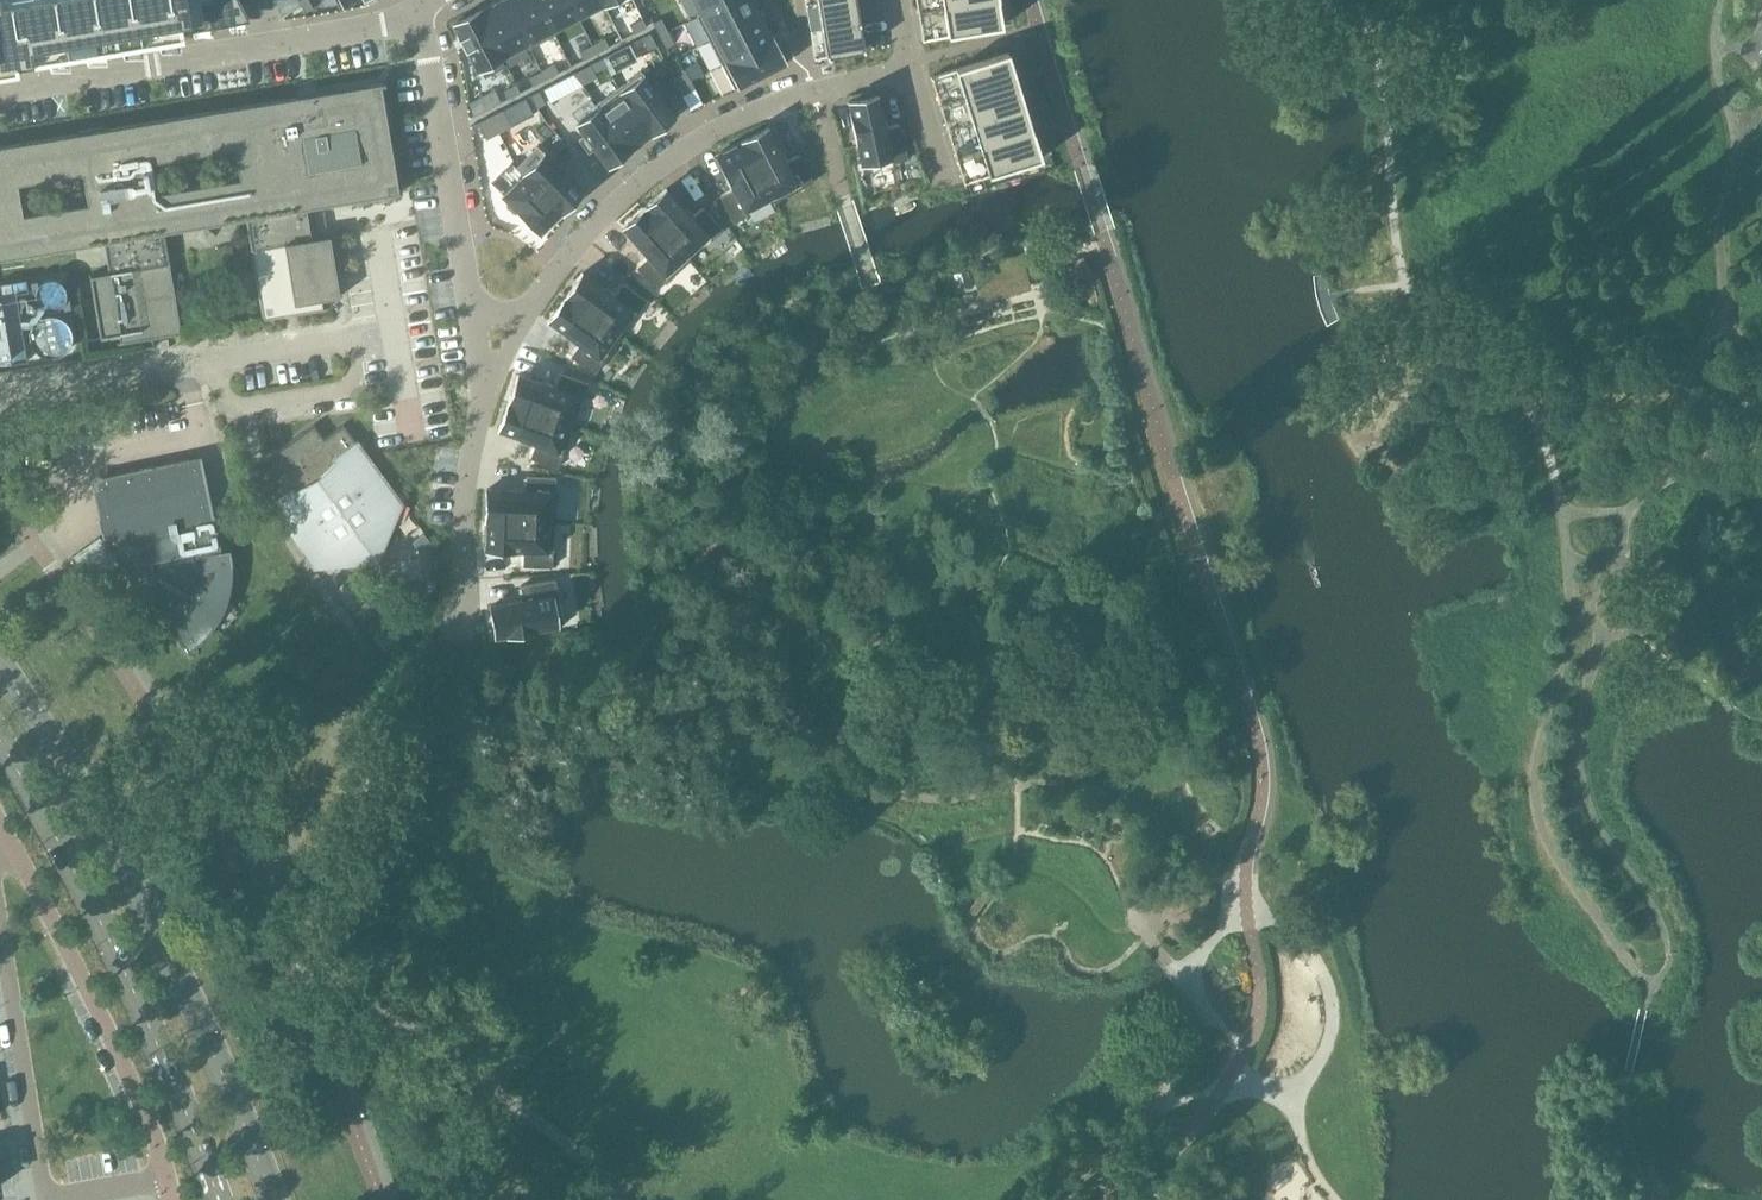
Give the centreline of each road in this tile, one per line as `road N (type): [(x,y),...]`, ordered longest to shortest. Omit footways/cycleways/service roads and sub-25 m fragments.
road 1 (secondary): [(272,1199),(130,879),(0,667)]
road 2 (secondary): [(0,739),(52,825),(161,1054),(217,1199)]
road 3 (residential): [(0,899),(47,1199),(169,1180)]
road 4 (residential): [(169,1180),(85,991),(0,833)]
road 5 (residential): [(817,89),(699,138),(639,181),(593,226),(522,321)]
road 6 (residential): [(415,8),(446,131),(474,312)]
road 7 (residential): [(0,90),(274,41)]
road 8 (residential): [(485,398),(462,509),(463,622)]
road 9 (residential): [(353,333),(357,371),(344,388),(234,406),(205,360)]
road 10 (residential): [(0,394),(181,364)]
road 11 (residential): [(205,360),(353,333)]
road 12 (residential): [(274,41),(385,23),(415,8)]
road 13 (residential): [(946,180),(910,62)]

